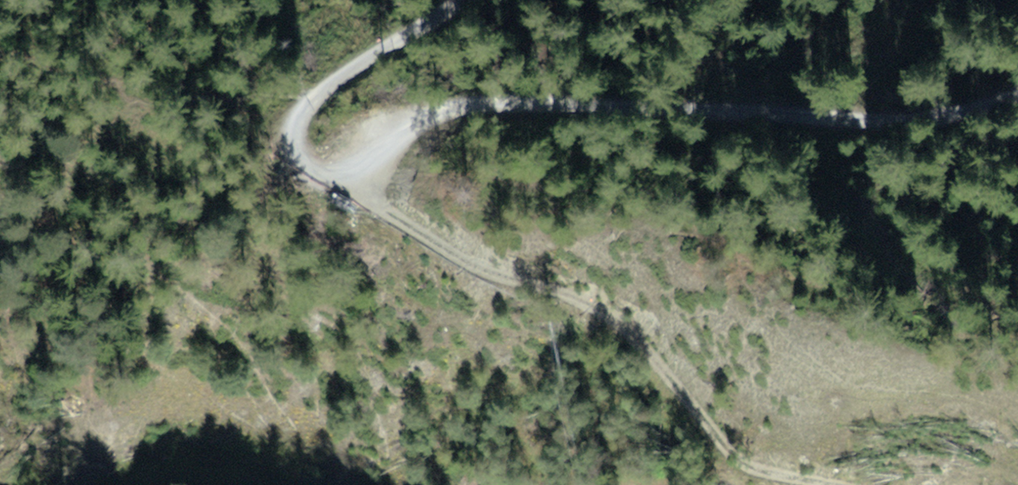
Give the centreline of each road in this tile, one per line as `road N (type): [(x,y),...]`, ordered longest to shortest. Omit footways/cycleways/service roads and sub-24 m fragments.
road 1 (track): [(1017,91),(953,112),(886,119),(469,104),(404,128),(350,176)]
road 2 (track): [(350,176),(393,218),(467,265),(611,317),(749,468),(828,484)]
road 3 (track): [(309,106),(462,0)]

